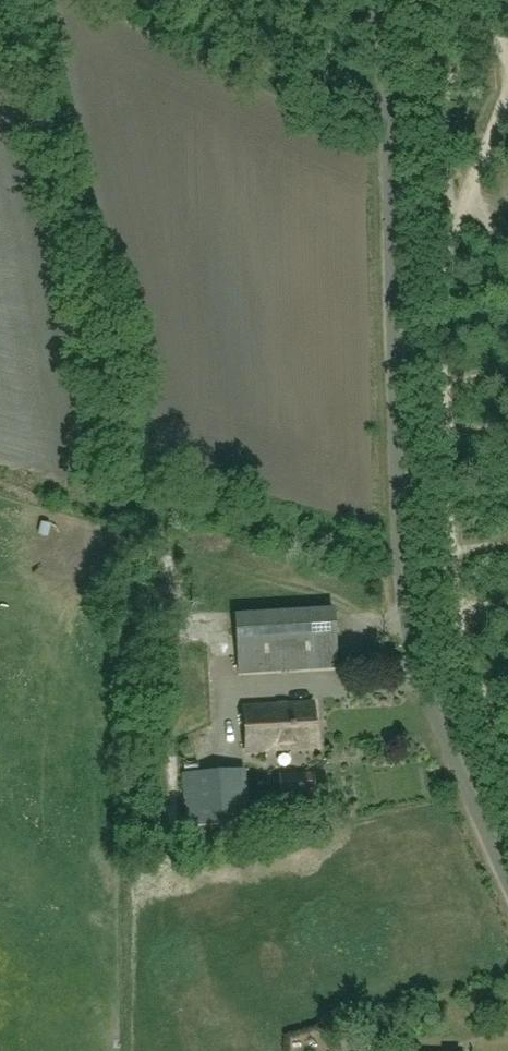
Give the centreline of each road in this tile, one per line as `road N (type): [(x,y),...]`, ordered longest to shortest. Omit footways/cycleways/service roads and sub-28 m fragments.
road 1 (unclassified): [(507,868),(417,658),(387,417),(386,0)]

